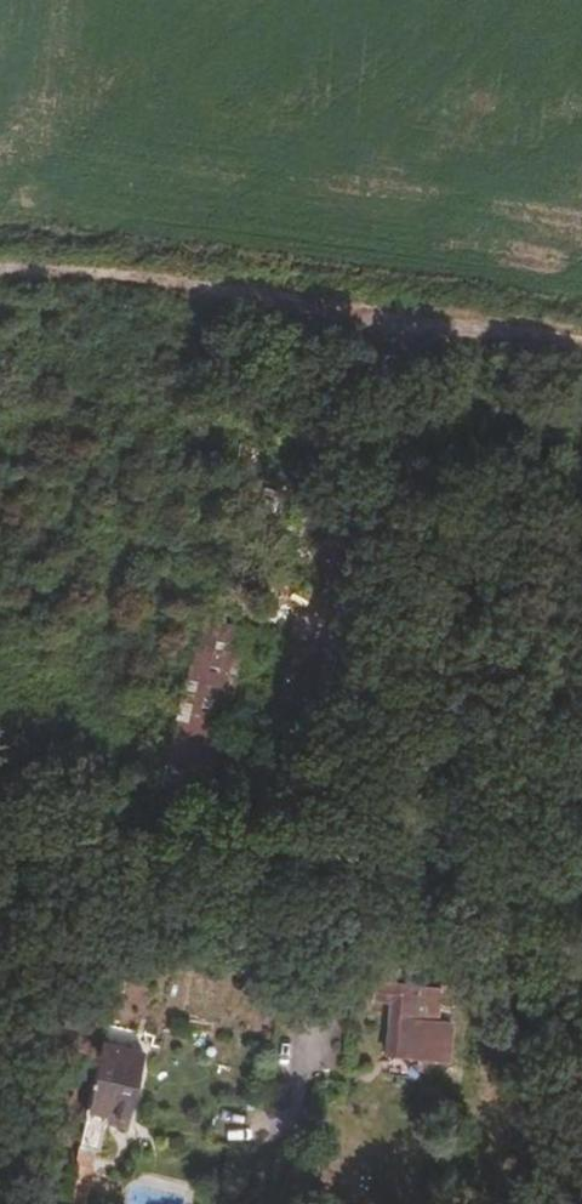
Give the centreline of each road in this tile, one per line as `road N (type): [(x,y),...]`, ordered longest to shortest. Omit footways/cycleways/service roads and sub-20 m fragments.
road 1 (track): [(408,327),(388,488),(330,686),(311,827),(319,935)]
road 2 (track): [(408,327),(346,312),(0,269)]
road 3 (track): [(208,833),(371,824)]

